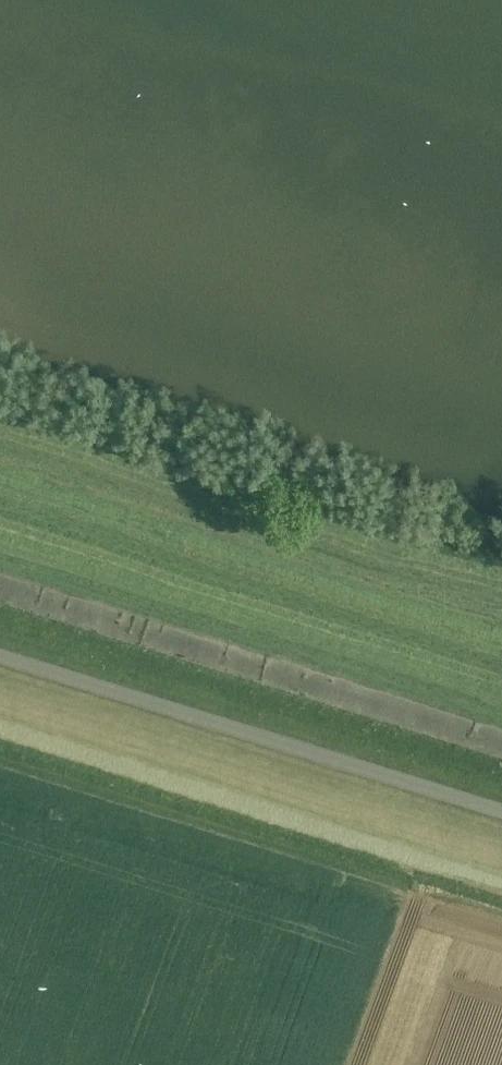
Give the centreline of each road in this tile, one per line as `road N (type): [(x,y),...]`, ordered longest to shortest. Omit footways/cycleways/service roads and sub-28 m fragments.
road 1 (unclassified): [(501,809),(0,650)]

